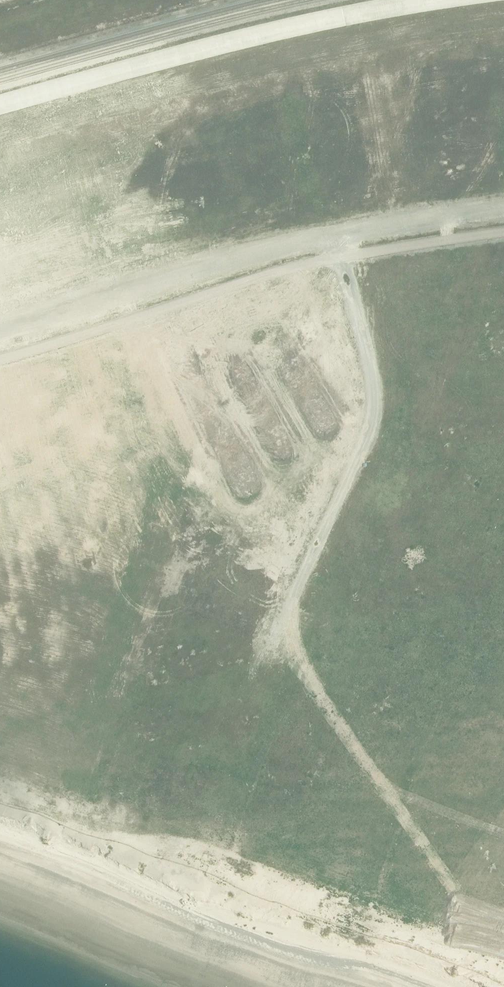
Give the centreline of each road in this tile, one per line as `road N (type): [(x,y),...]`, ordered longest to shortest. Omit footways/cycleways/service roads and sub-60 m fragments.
road 1 (track): [(503,236),(276,276),(0,363)]

